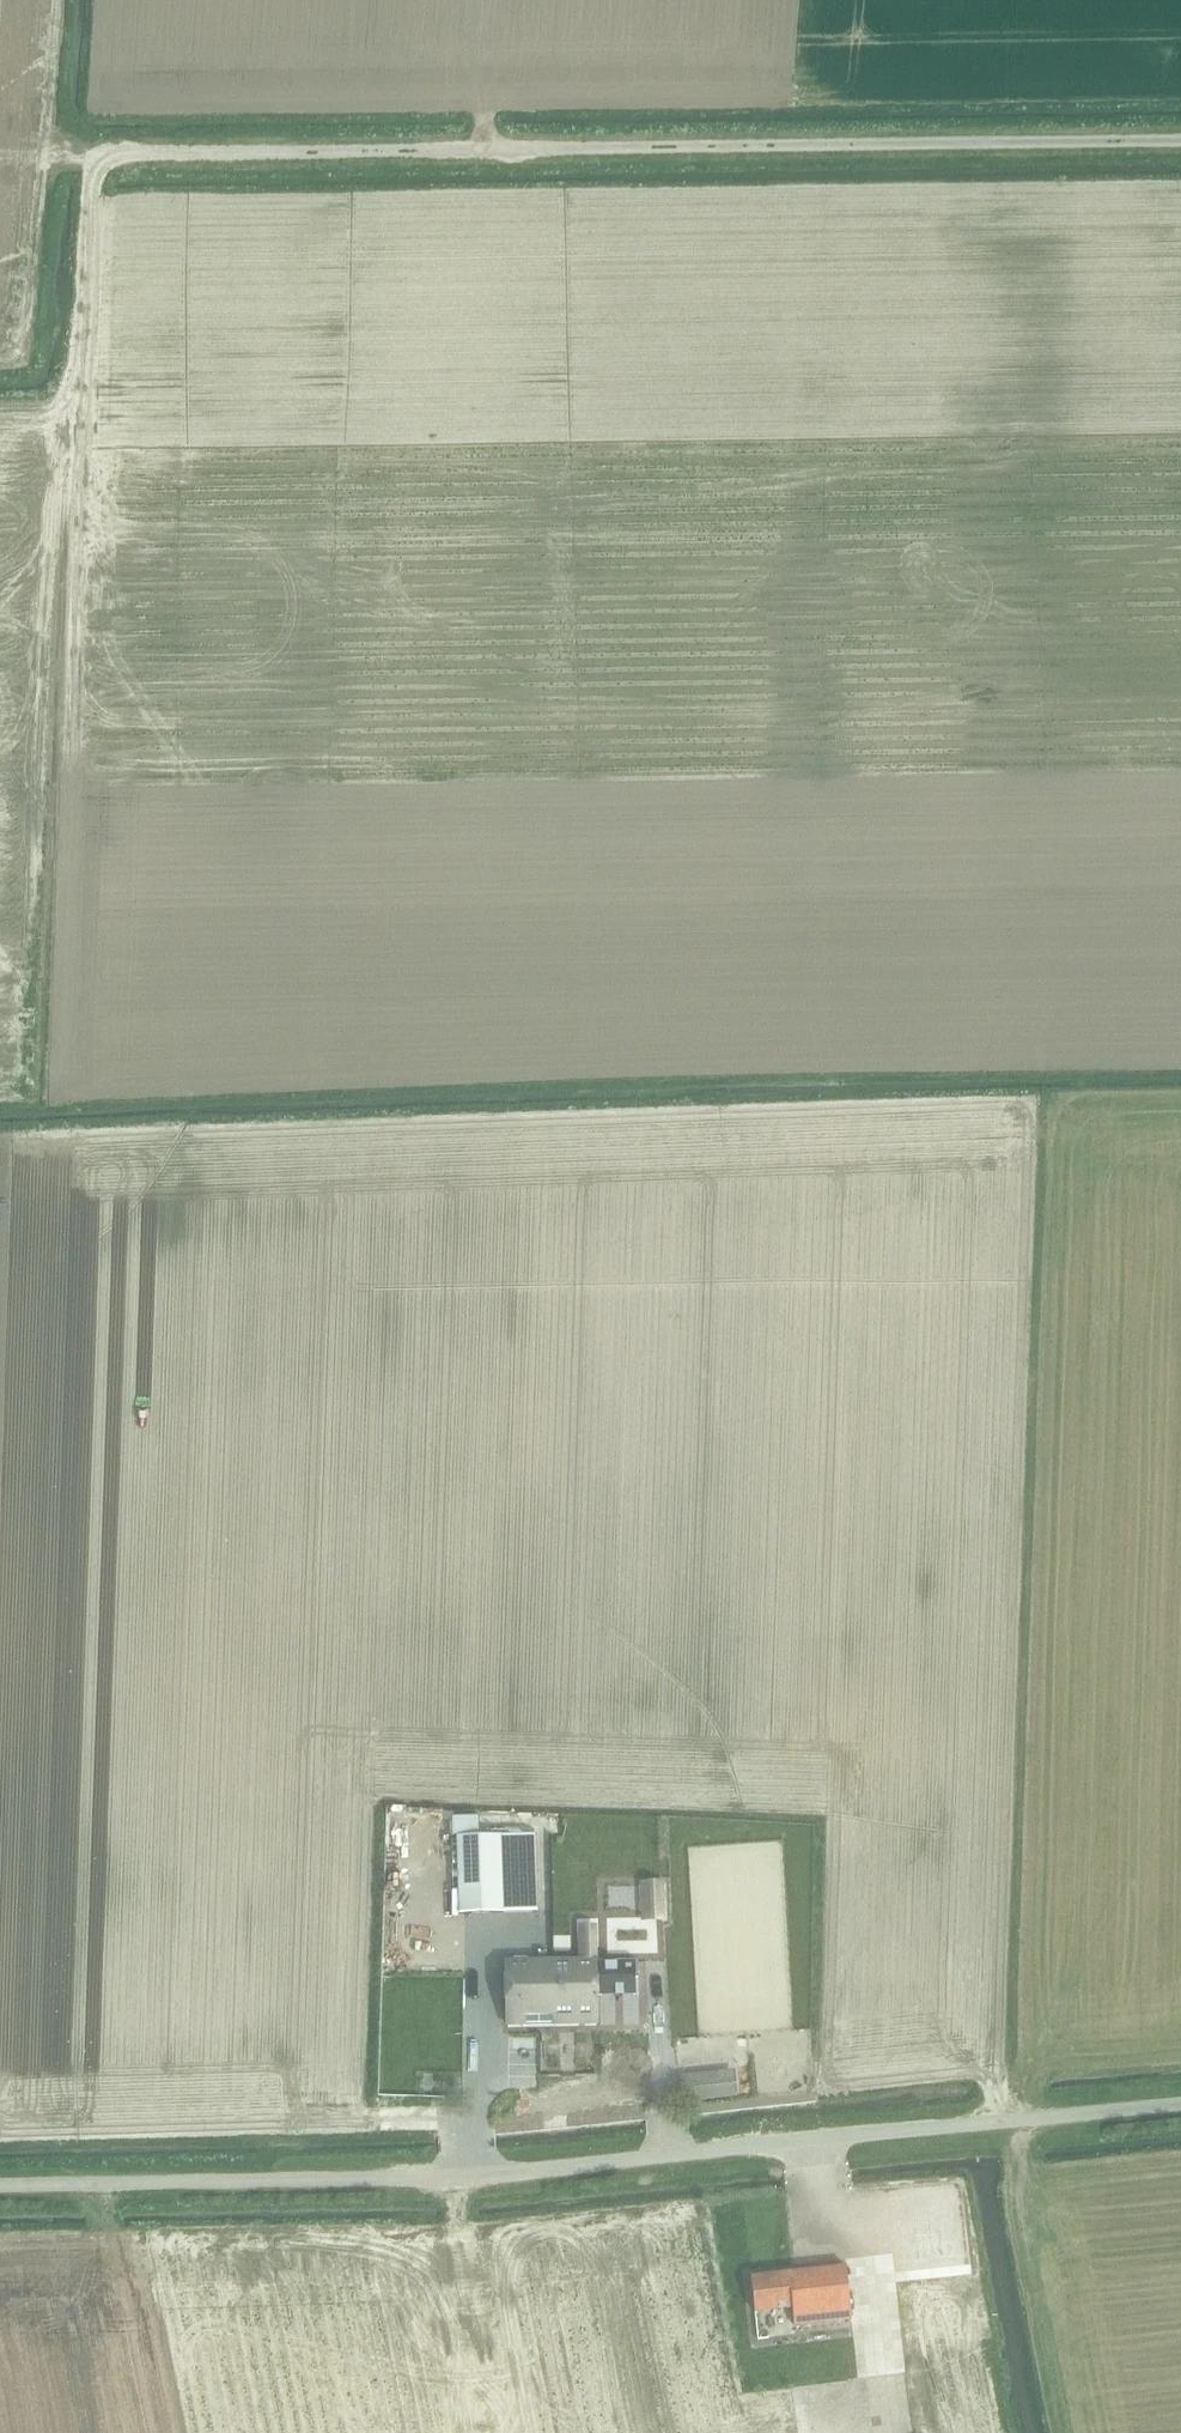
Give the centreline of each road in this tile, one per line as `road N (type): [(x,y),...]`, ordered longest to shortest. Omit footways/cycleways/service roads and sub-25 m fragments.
road 1 (unclassified): [(0,2186),(478,2177),(1180,2104)]
road 2 (unclassified): [(96,157),(1180,143)]
road 3 (track): [(0,391),(76,390),(96,157)]

